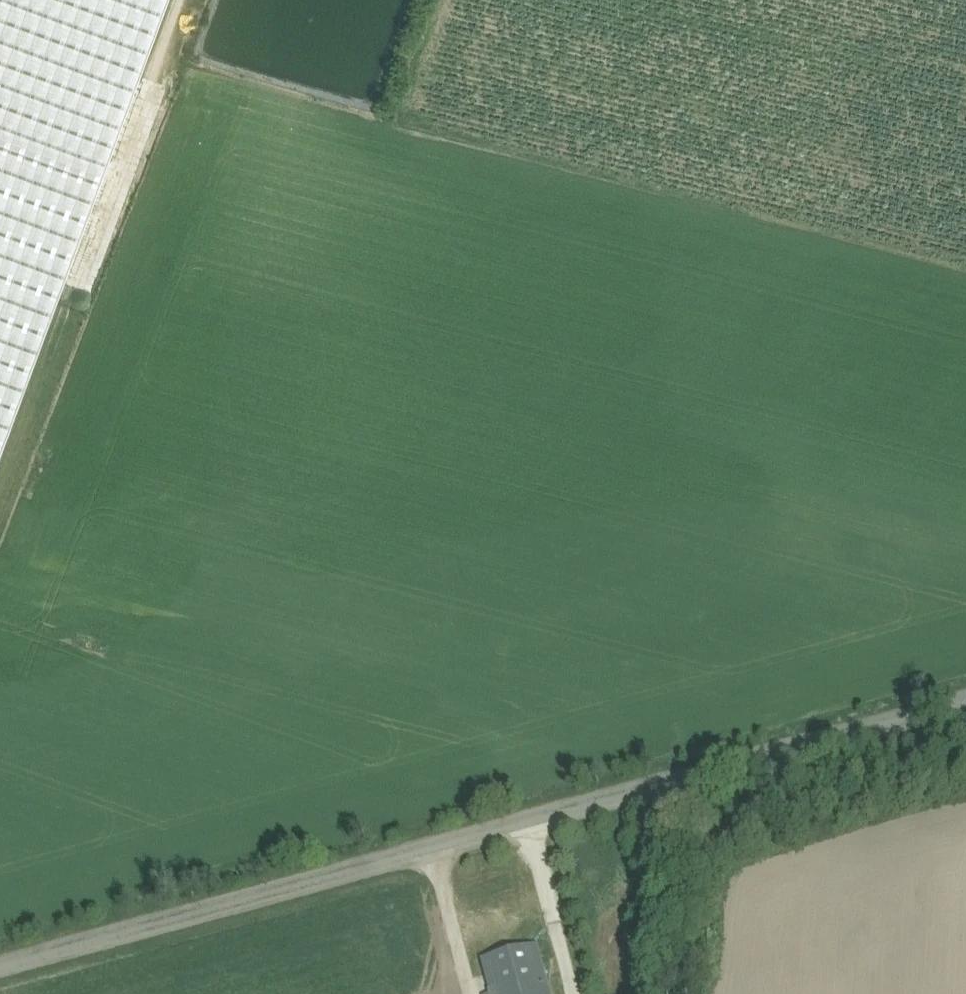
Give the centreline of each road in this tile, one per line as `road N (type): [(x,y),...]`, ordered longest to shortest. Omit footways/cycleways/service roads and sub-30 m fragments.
road 1 (tertiary): [(0,965),(965,701)]
road 2 (track): [(573,993),(529,820)]

